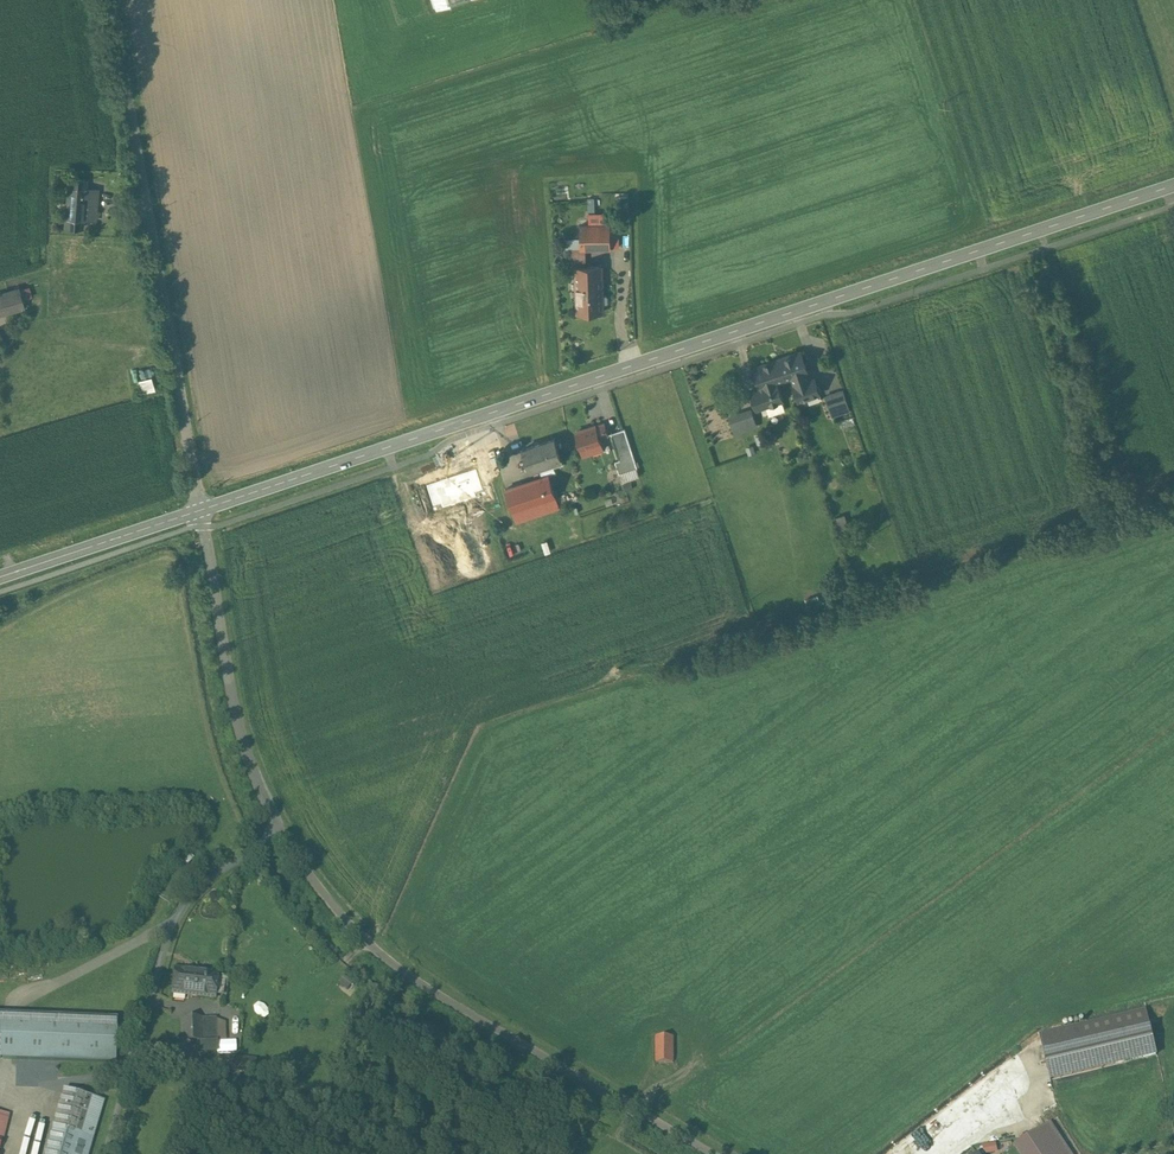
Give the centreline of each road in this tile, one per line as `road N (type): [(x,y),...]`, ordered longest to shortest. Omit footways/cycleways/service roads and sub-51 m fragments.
road 1 (secondary): [(1173,185),(200,510)]
road 2 (unclassified): [(200,510),(244,744),(269,809),(314,880),(407,973),(714,1153)]
road 3 (unclassified): [(111,0),(200,510)]
road 4 (secondary): [(200,510),(0,577)]

